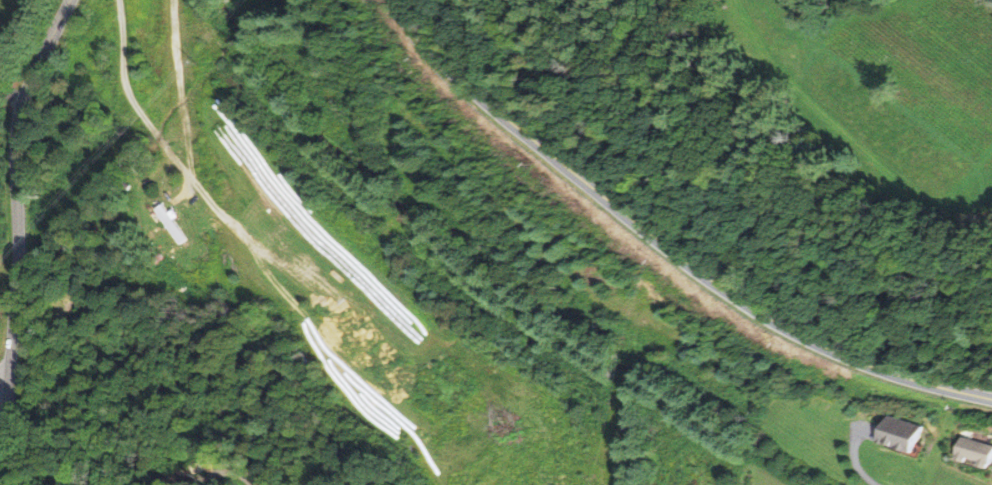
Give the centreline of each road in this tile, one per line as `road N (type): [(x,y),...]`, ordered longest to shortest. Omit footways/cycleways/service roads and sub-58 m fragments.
road 1 (tertiary): [(991,400),(867,365),(750,308),(475,92),(403,0)]
road 2 (tertiary): [(69,0),(21,111),(10,358)]

